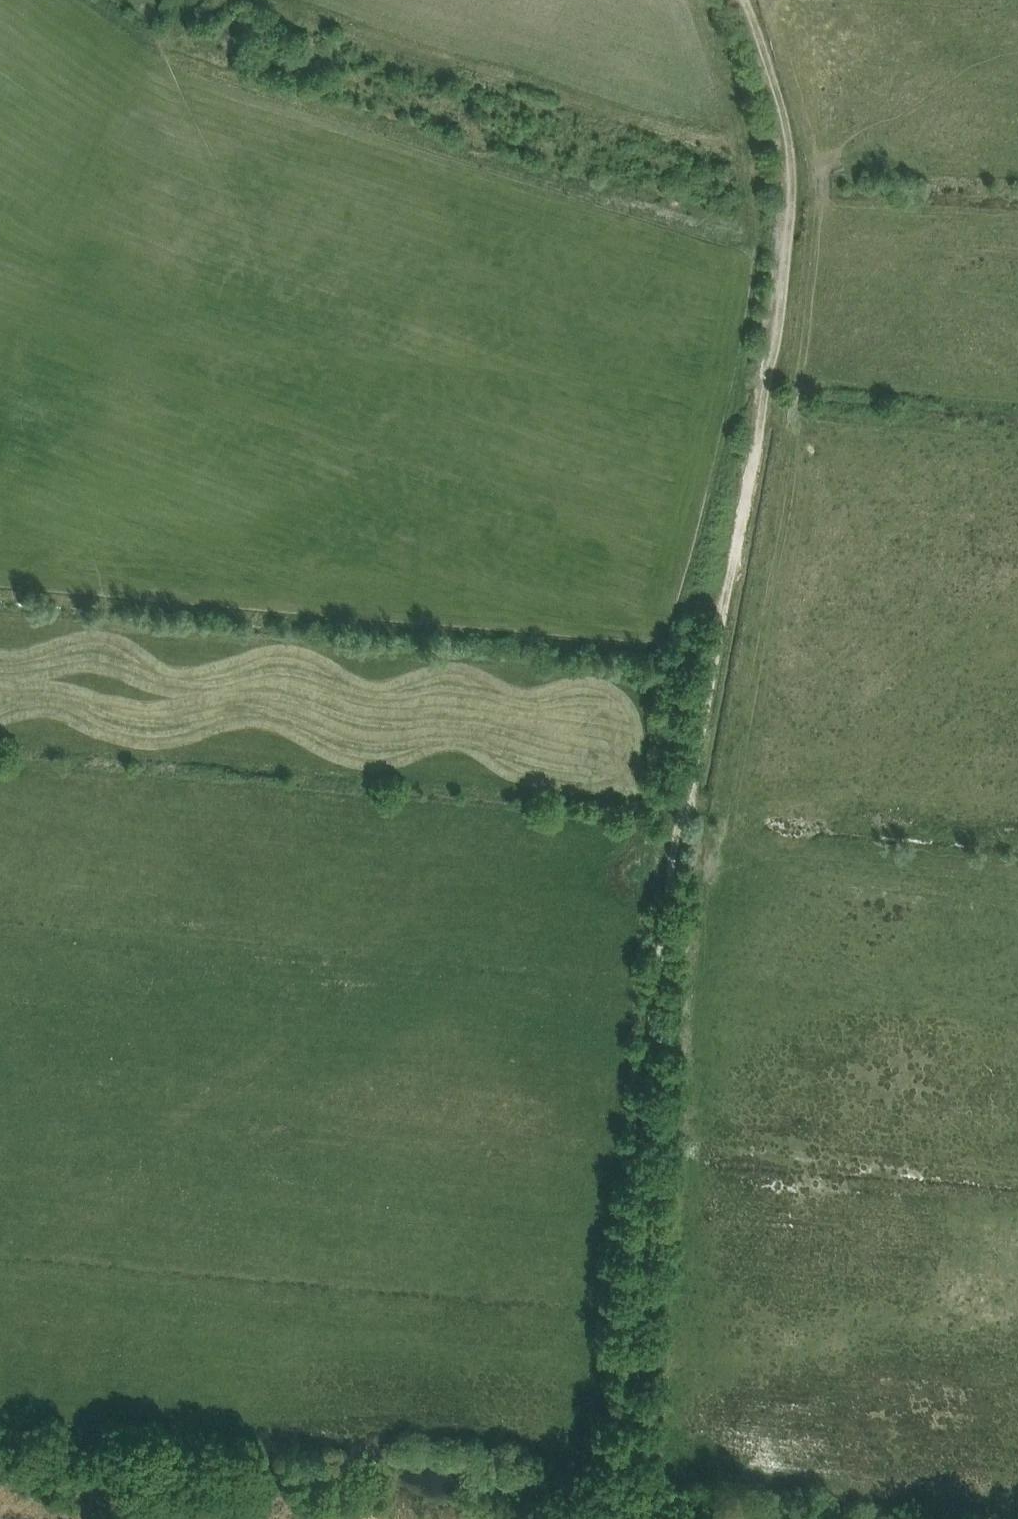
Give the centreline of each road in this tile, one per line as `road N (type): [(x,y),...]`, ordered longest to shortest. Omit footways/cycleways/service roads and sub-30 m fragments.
road 1 (track): [(738,0),(783,127),(787,227),(723,604)]

